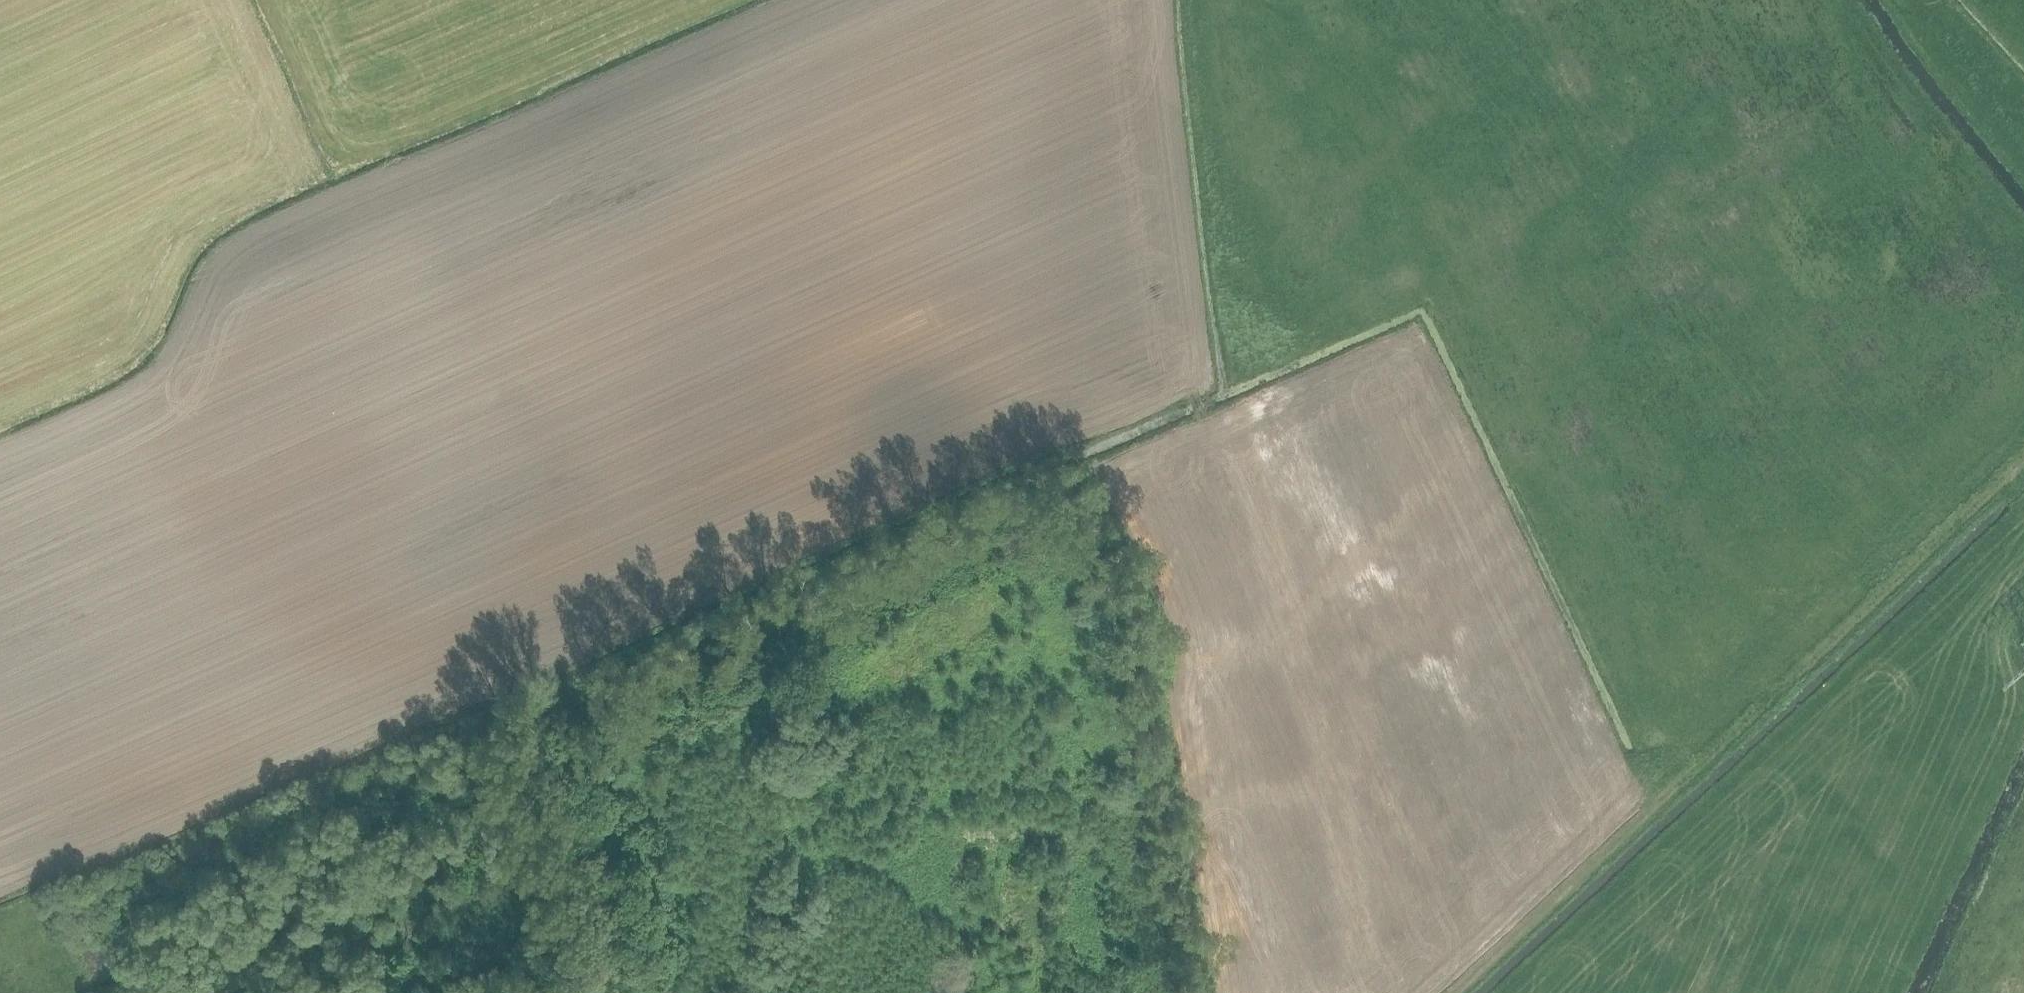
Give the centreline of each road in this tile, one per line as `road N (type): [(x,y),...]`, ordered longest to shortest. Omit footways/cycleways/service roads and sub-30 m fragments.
road 1 (track): [(1456,992),(2023,462)]

